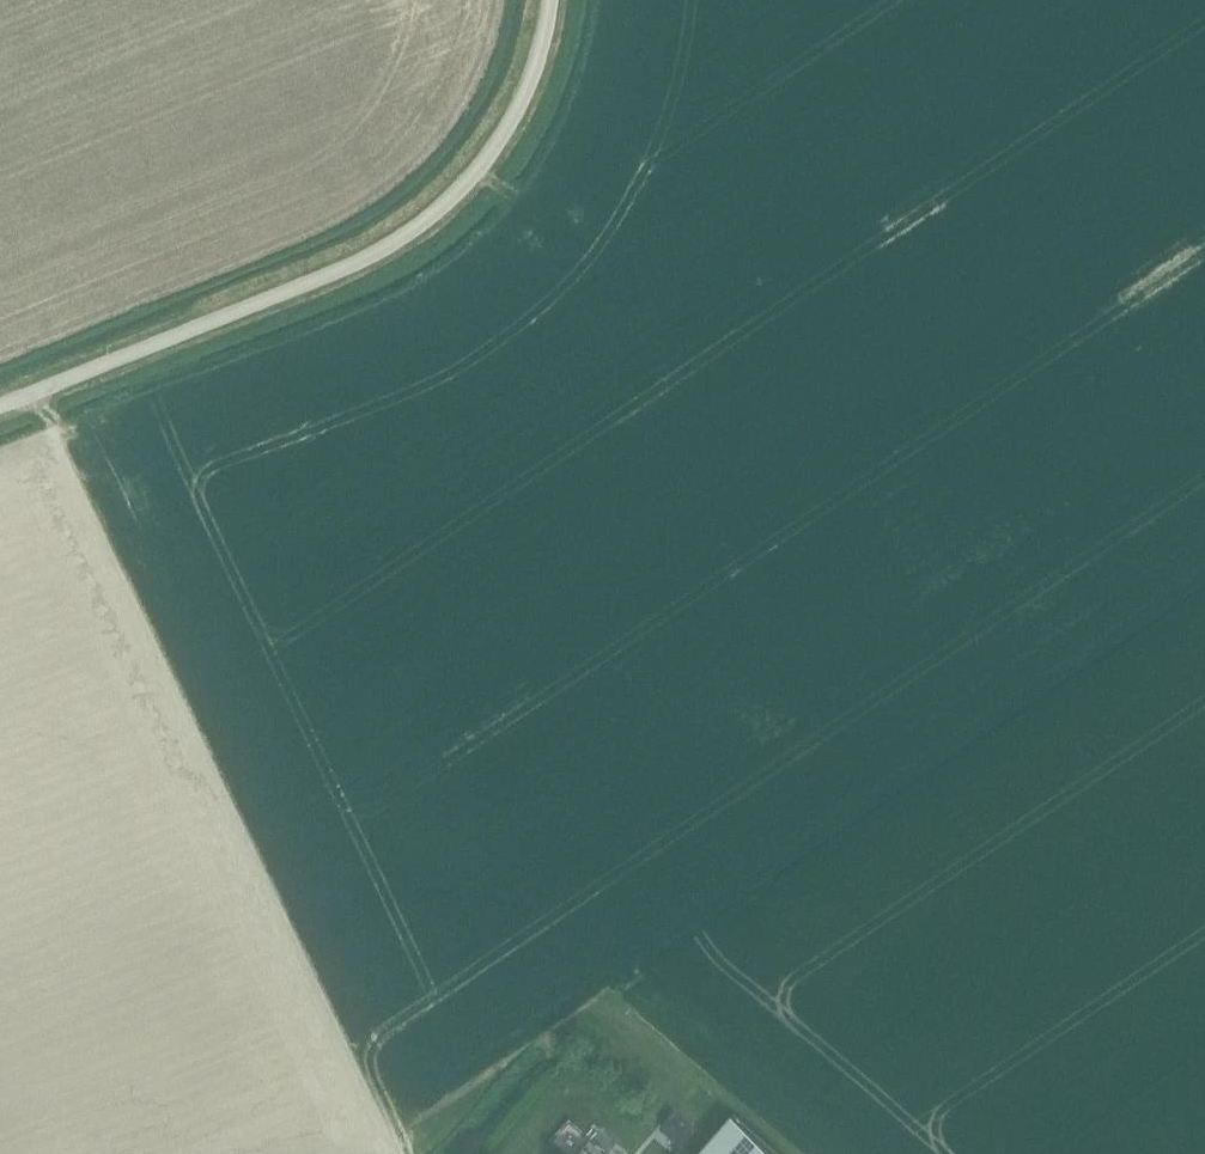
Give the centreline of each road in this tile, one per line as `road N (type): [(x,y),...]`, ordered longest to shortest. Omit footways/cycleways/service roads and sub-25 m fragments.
road 1 (unclassified): [(0,402),(398,234),(470,175),(511,109),(542,36),(546,0)]

